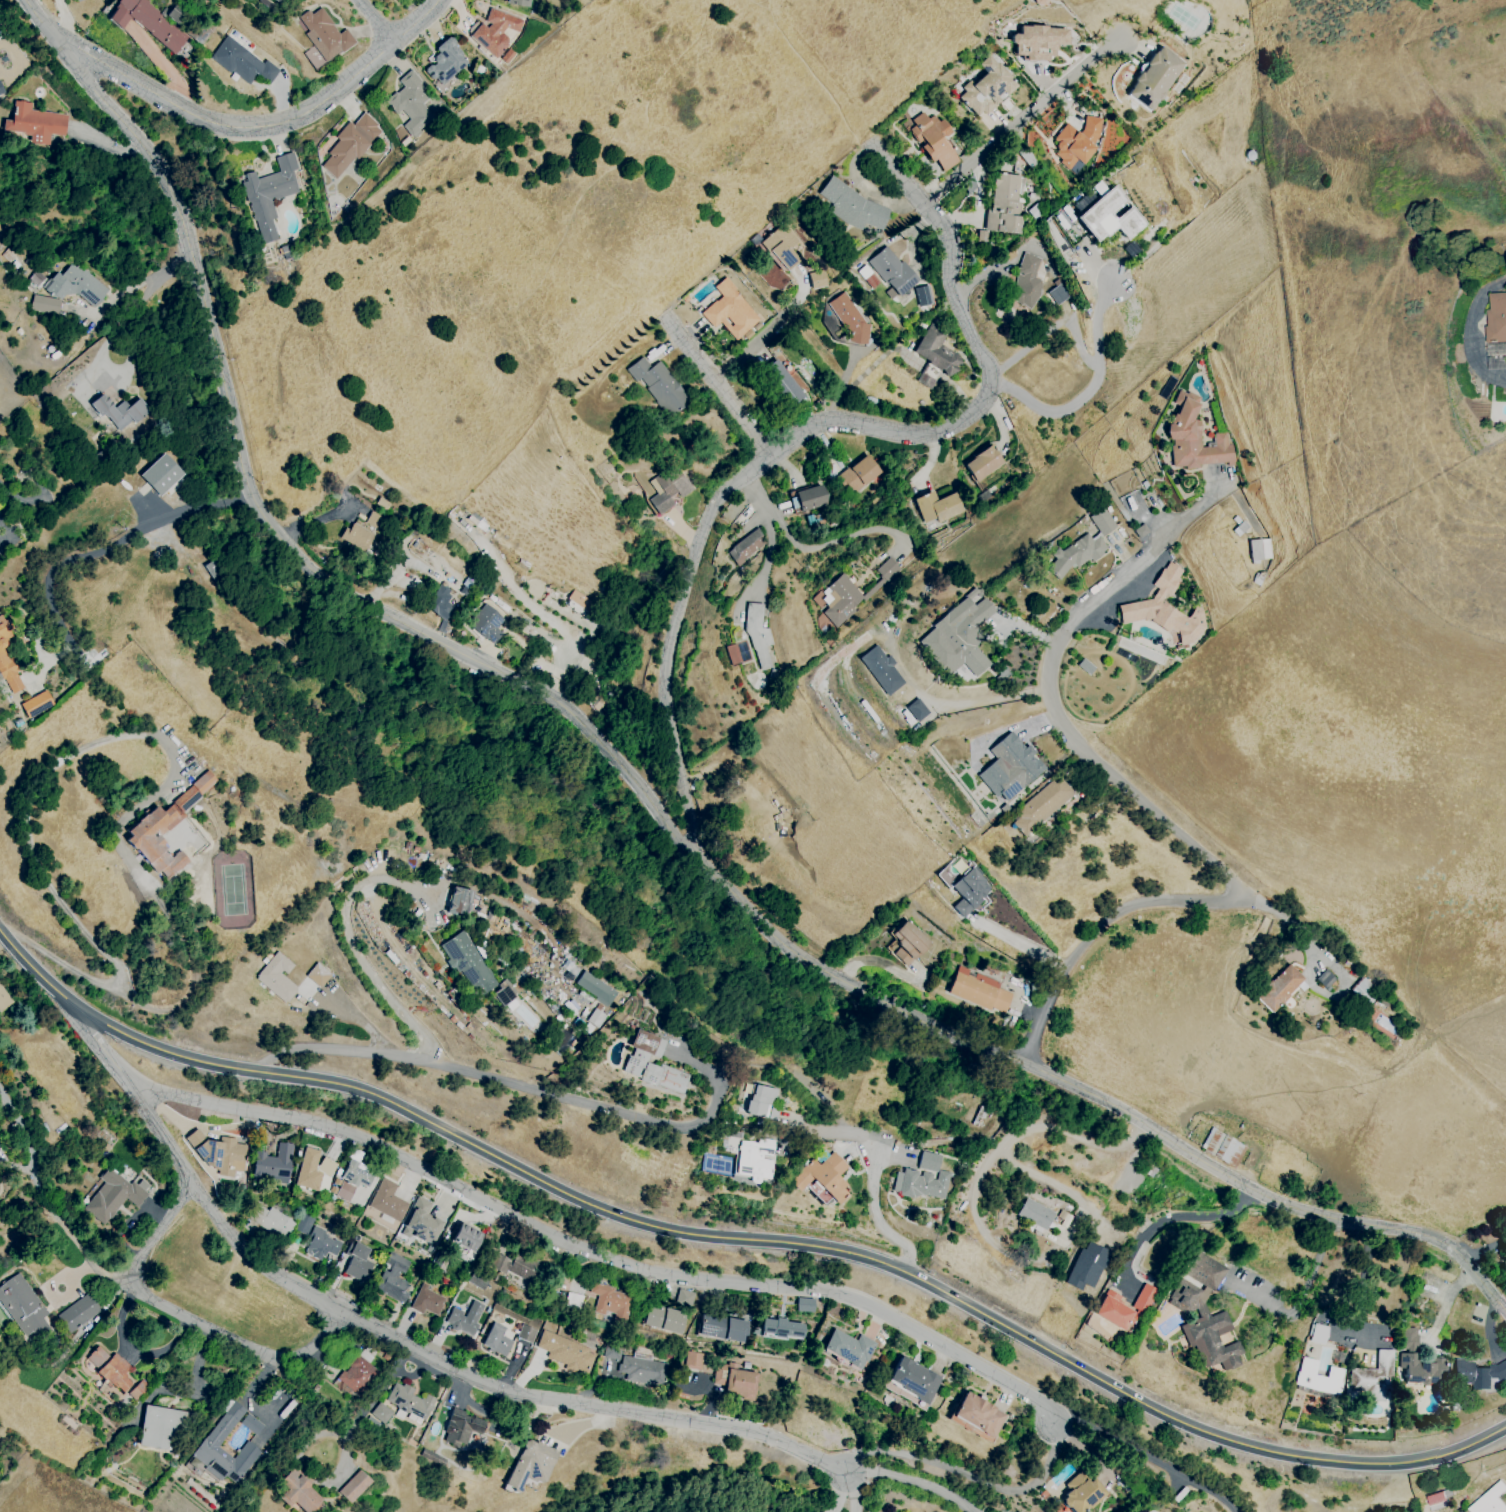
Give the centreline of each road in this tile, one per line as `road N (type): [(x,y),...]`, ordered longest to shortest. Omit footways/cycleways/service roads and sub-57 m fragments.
road 1 (tertiary): [(28,0),(170,185),(248,484),(300,560),(345,592),(570,710),(705,869),(786,947),(939,1029),(1106,1101),(1272,1199),(1439,1241),(1473,1267),(1505,1311)]
road 2 (secondary): [(0,932),(62,998),(122,1036),(177,1058),(377,1096),(586,1205),(649,1228),(854,1253),(908,1271),(1247,1450),(1346,1467),(1407,1464),(1505,1427)]
road 3 (residential): [(135,1086),(307,1122),(407,1159),(567,1245),(648,1274),(862,1301),(1041,1402),(1050,1425)]
road 4 (residential): [(705,869),(668,710),(670,650),(701,537),(721,502),(820,422),(933,436),(977,416),(990,386),(991,371),(950,282),(952,248),(937,216),(872,143)]
road 5 (residential): [(87,1016),(93,1040),(135,1086),(193,1188),(243,1252),(313,1298),(472,1380),(529,1397),(760,1434),(846,1473)]
road 6 (residential): [(1250,895),(1078,748),(1054,700),(1058,655),(1175,532)]
road 7 (residential): [(57,43),(197,116),(244,127),(318,107),(440,0)]
road 8 (residential): [(1025,1062),(1073,968),(1140,906),(1250,895),(1338,960)]
road 9 (residential): [(337,1312),(304,1355),(274,1355),(142,1298),(136,1270),(111,1275),(62,1223)]
road 10 (residential): [(1121,38),(922,202)]
road 11 (residential): [(990,386),(1058,412),(1085,396),(1099,371),(1096,332),(1111,282)]
road 12 (residential): [(771,458),(674,327)]
road 13 (residential): [(0,1088),(22,1130),(29,1175),(62,1223)]
road 14 (residential): [(908,1271),(914,1253),(876,1212),(881,1146)]

